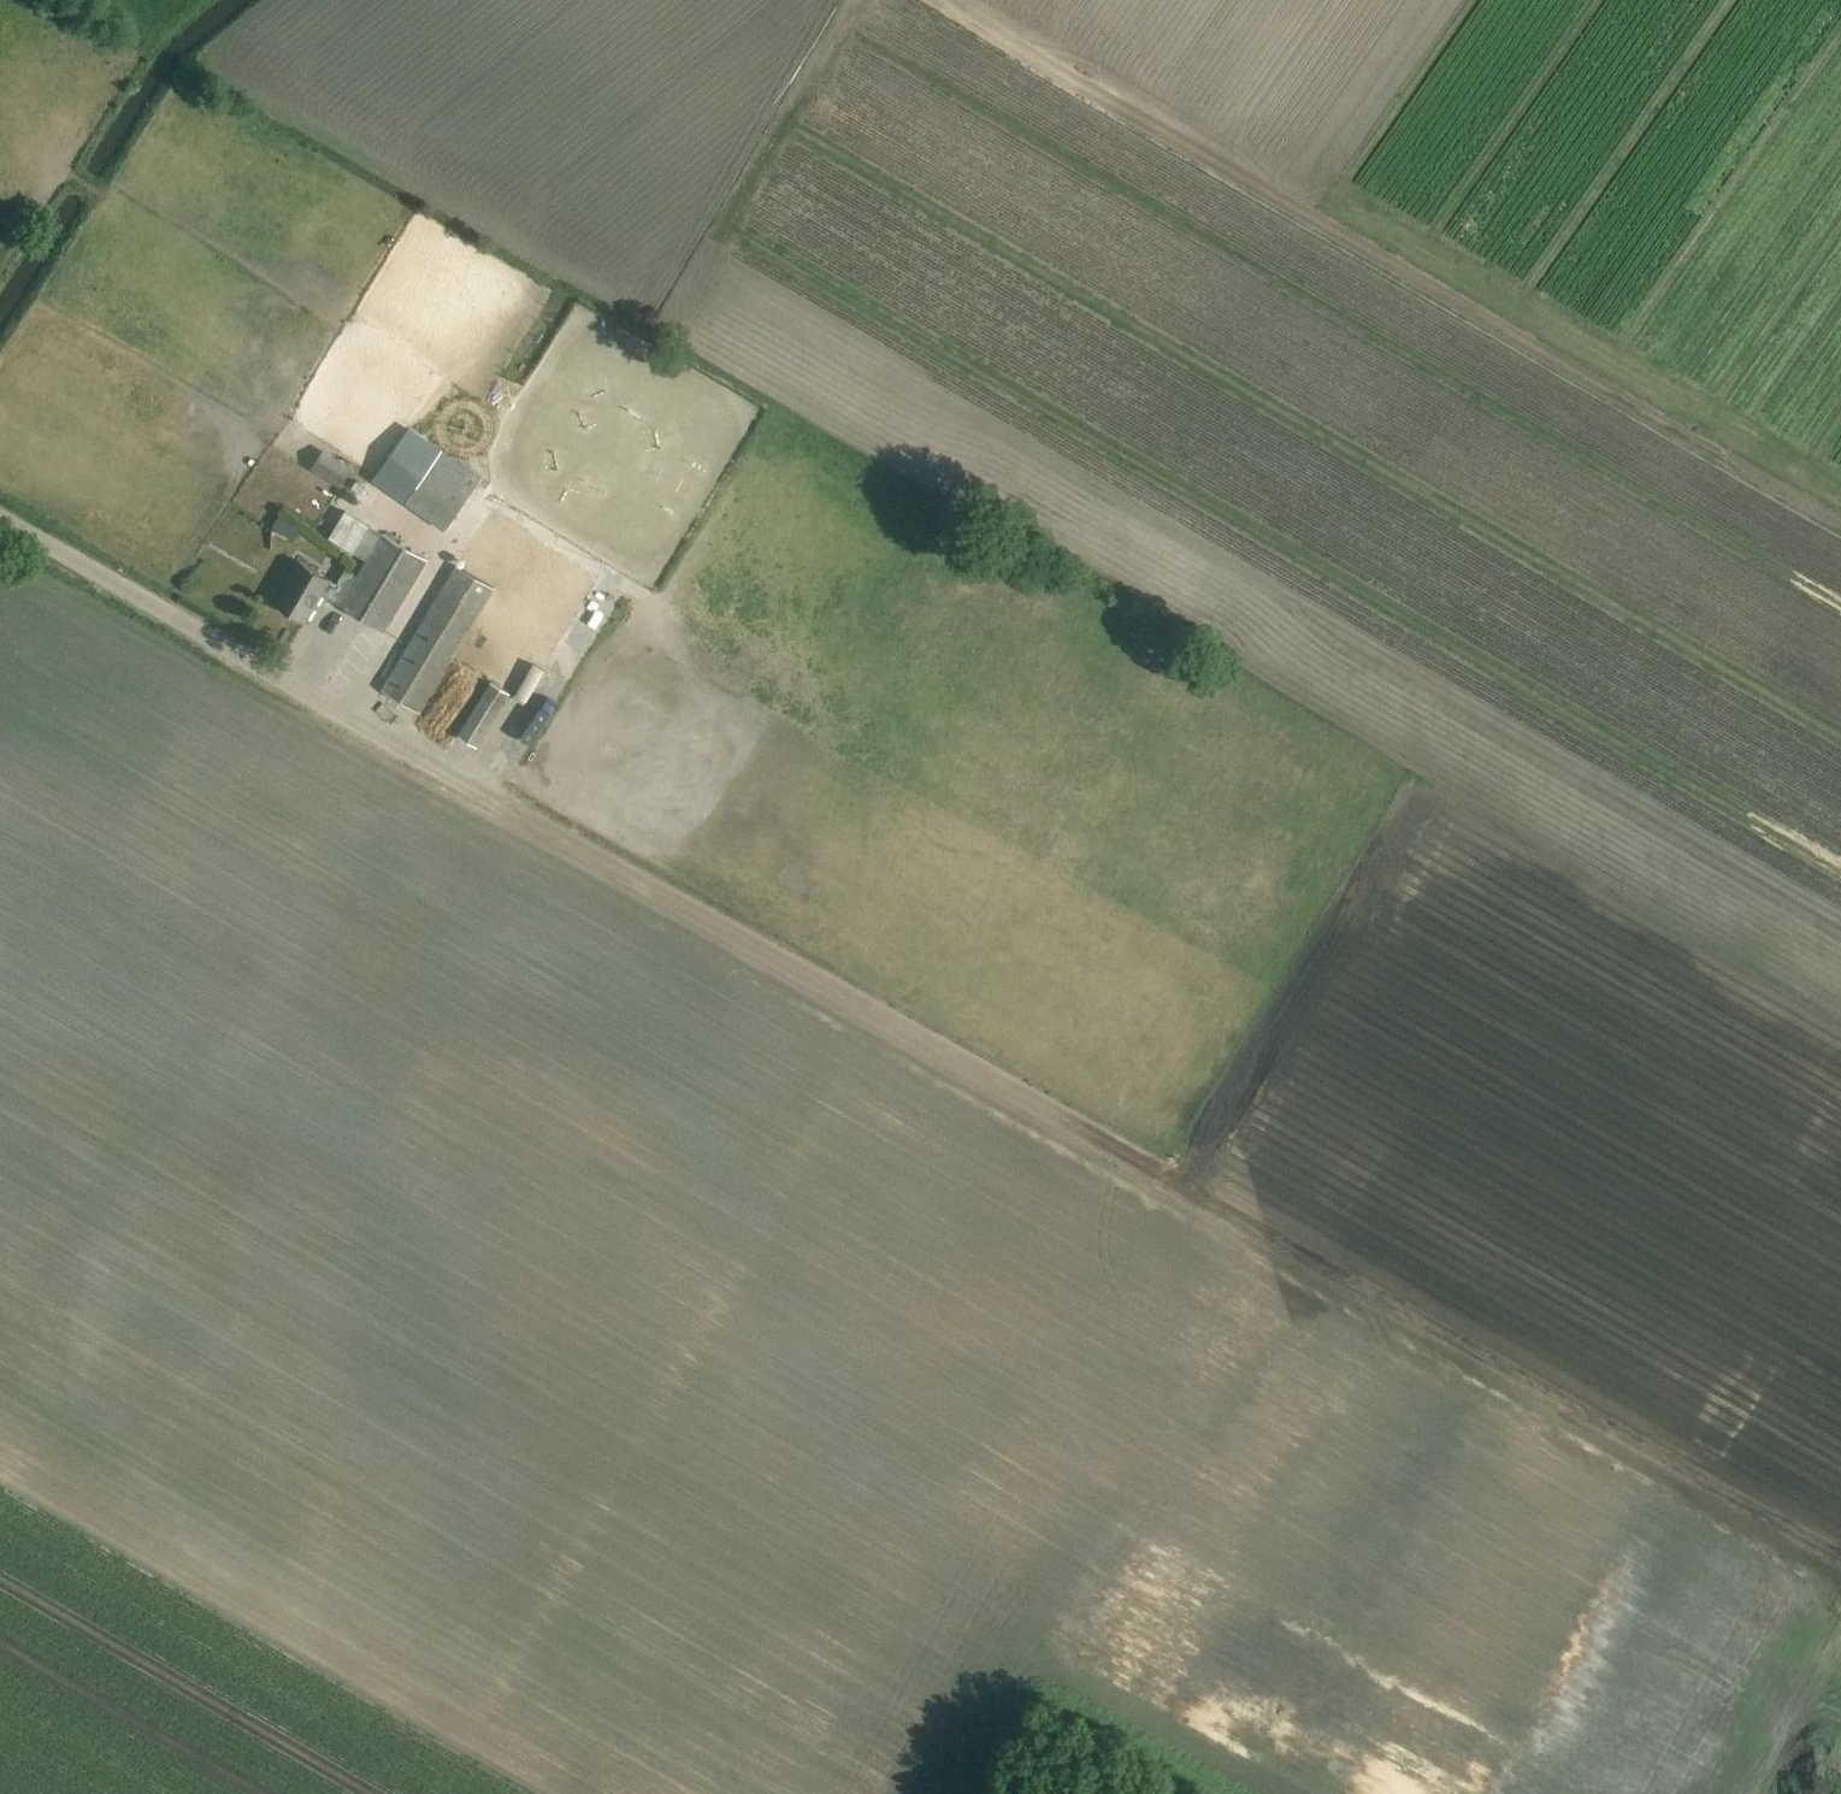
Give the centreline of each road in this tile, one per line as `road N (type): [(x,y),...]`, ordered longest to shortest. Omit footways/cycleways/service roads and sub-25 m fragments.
road 1 (track): [(509,809),(1840,1560)]
road 2 (unclassified): [(509,809),(0,518)]

